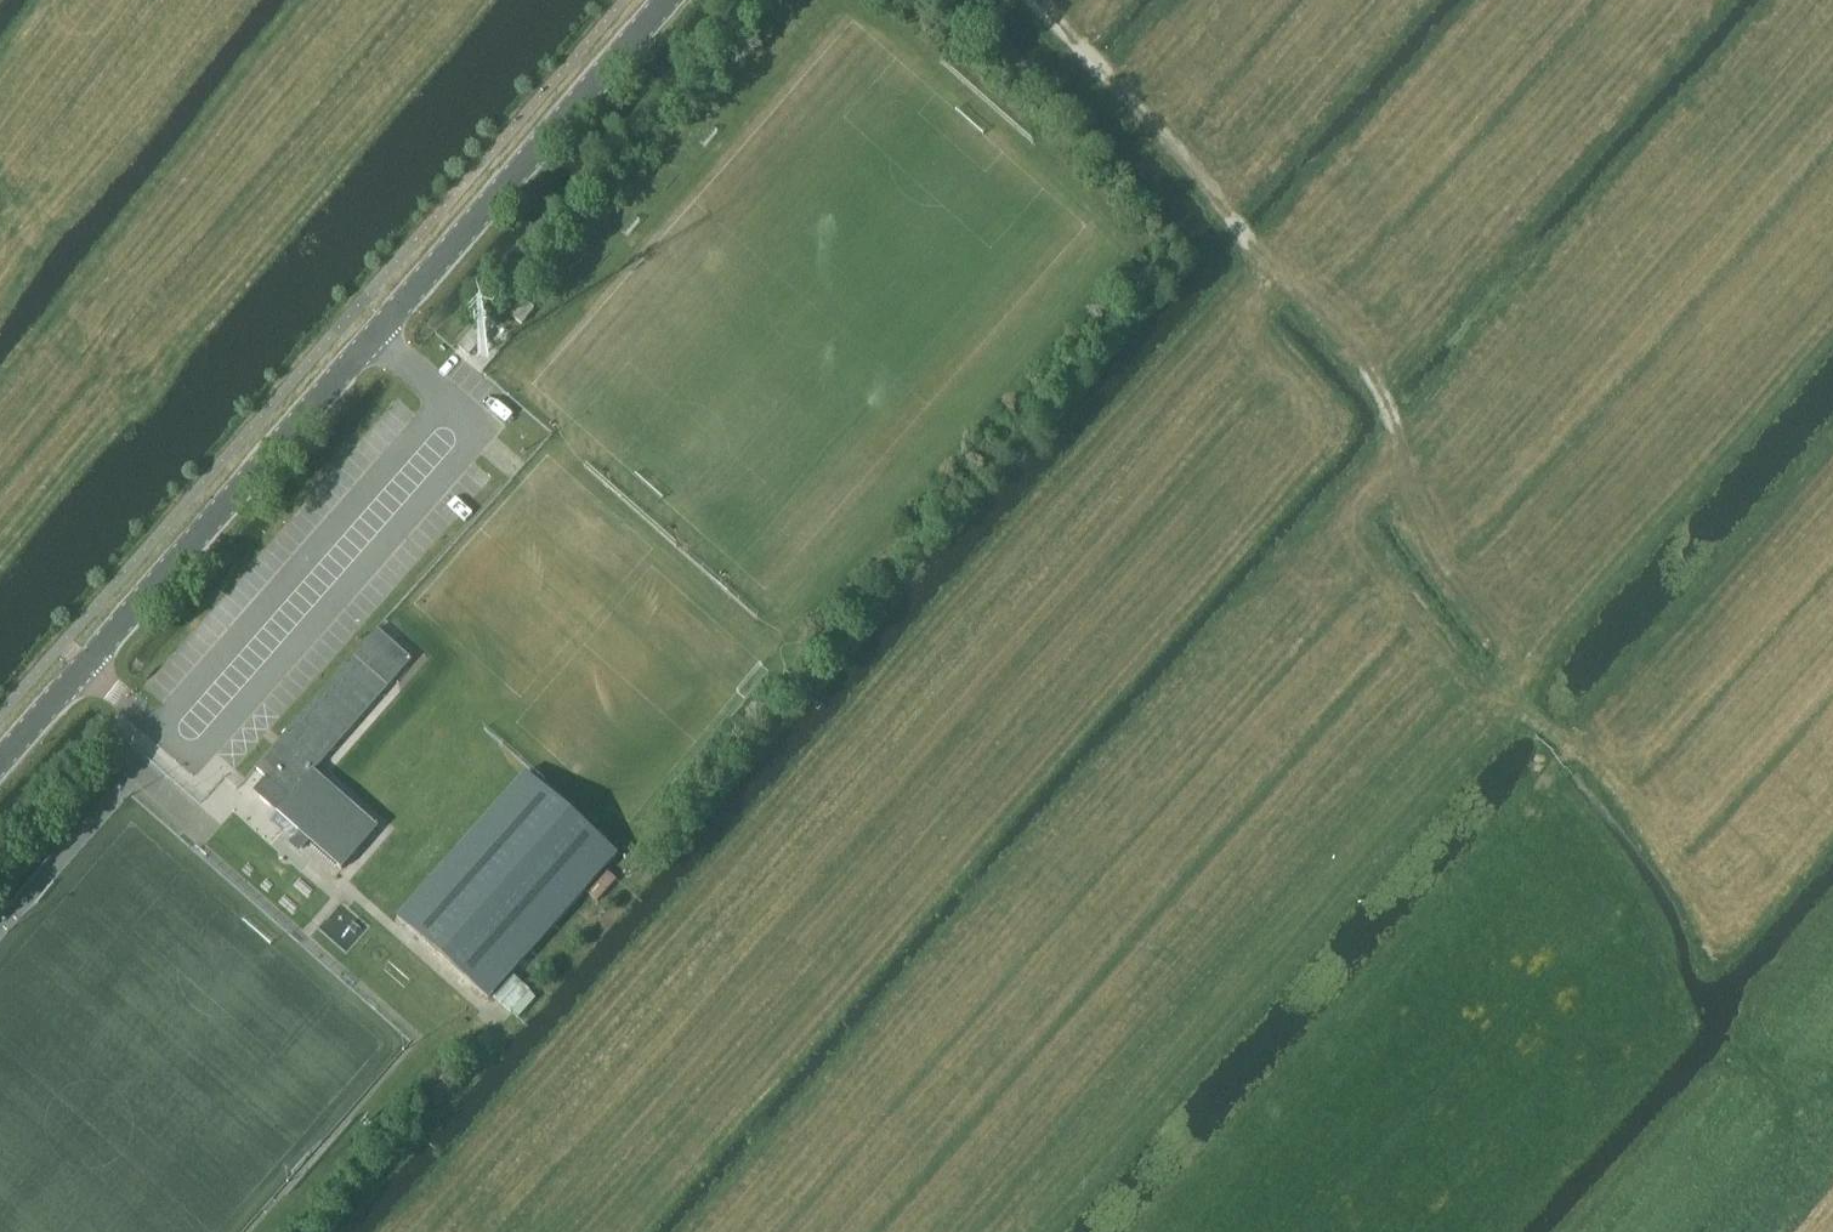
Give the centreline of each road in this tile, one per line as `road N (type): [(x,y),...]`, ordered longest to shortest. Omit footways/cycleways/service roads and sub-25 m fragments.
road 1 (tertiary): [(0,761),(674,0)]

